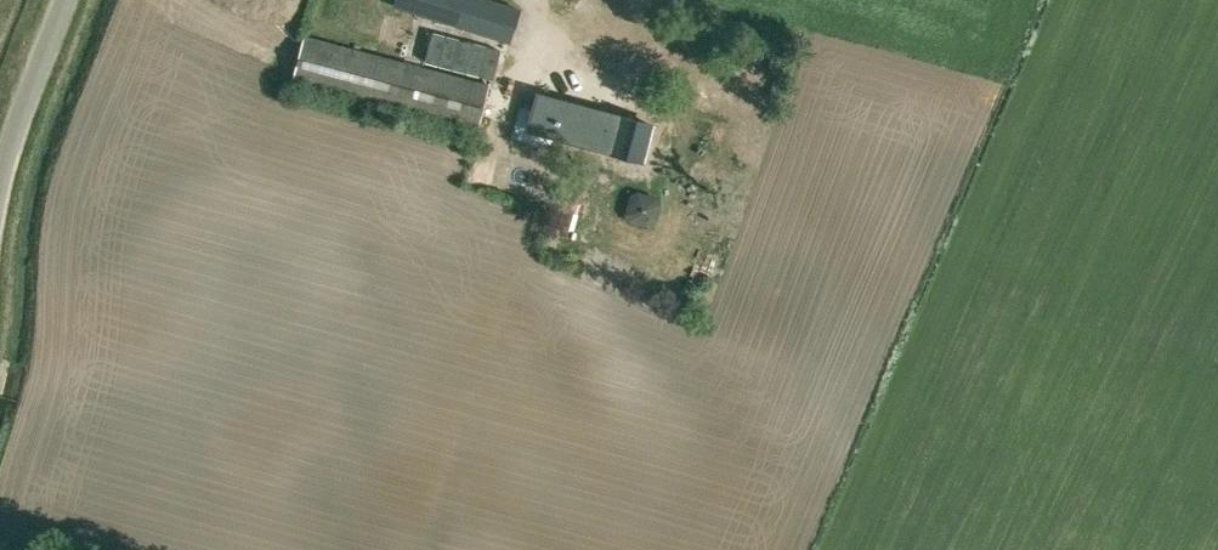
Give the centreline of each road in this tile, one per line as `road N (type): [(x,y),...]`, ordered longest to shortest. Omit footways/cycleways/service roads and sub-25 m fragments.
road 1 (unclassified): [(0,180),(65,0)]

